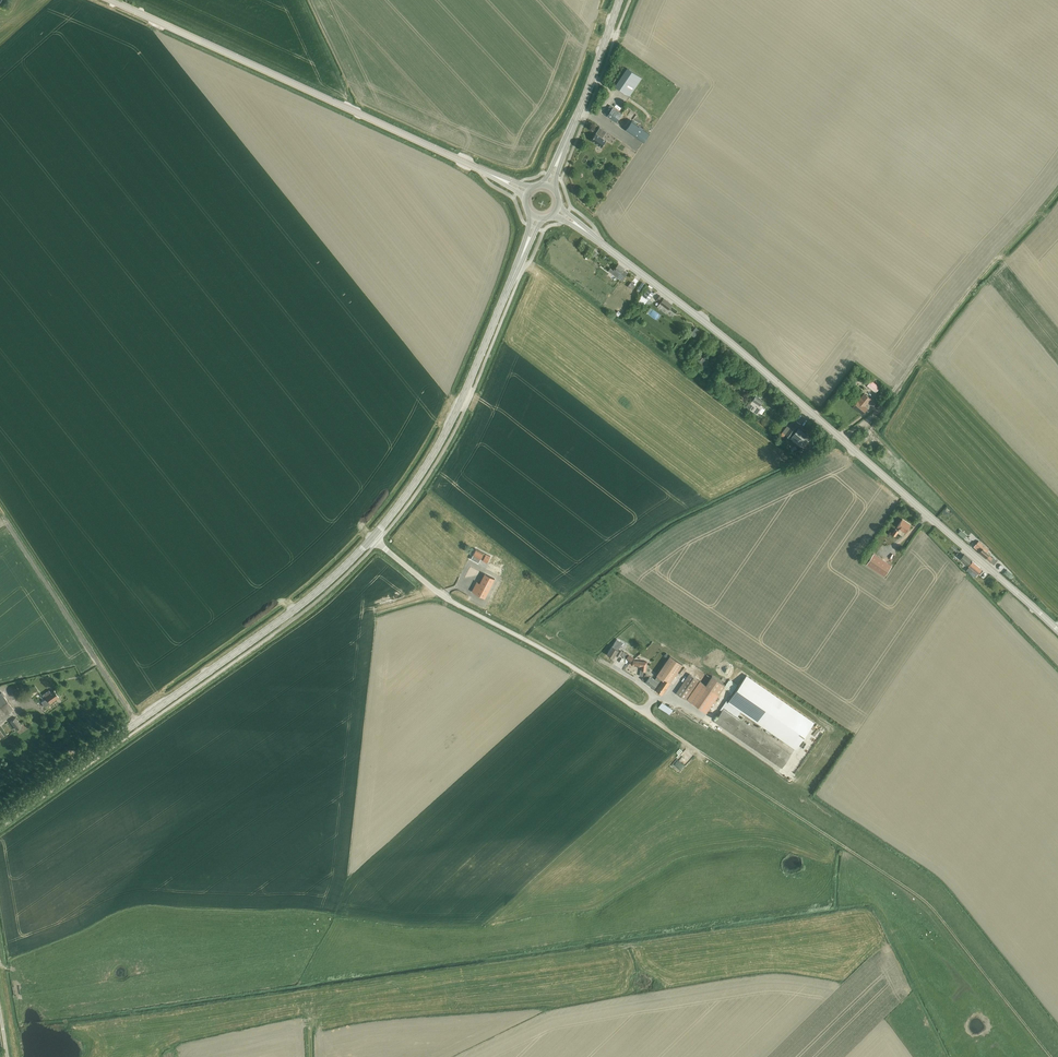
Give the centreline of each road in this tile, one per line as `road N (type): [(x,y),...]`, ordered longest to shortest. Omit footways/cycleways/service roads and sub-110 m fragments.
road 1 (secondary): [(1057,630),(728,342),(581,227)]
road 2 (track): [(1051,1056),(918,895),(672,734)]
road 3 (secondary): [(373,537),(264,633),(0,820)]
road 4 (tertiary): [(502,180),(111,0)]
road 5 (secondary): [(526,246),(448,428),(373,537)]
road 6 (unclassified): [(643,713),(452,602),(373,537)]
road 7 (track): [(0,511),(137,723)]
road 8 (secondary): [(561,156),(620,0)]

